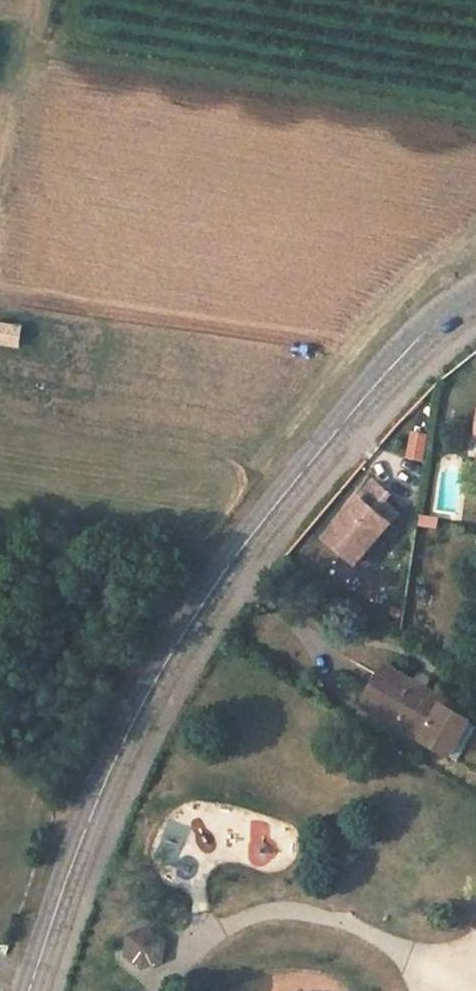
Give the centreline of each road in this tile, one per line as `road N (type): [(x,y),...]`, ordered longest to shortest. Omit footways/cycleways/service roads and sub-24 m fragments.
road 1 (tertiary): [(475,296),(440,317),(377,383),(231,556),(136,714),(84,831),(29,990)]

